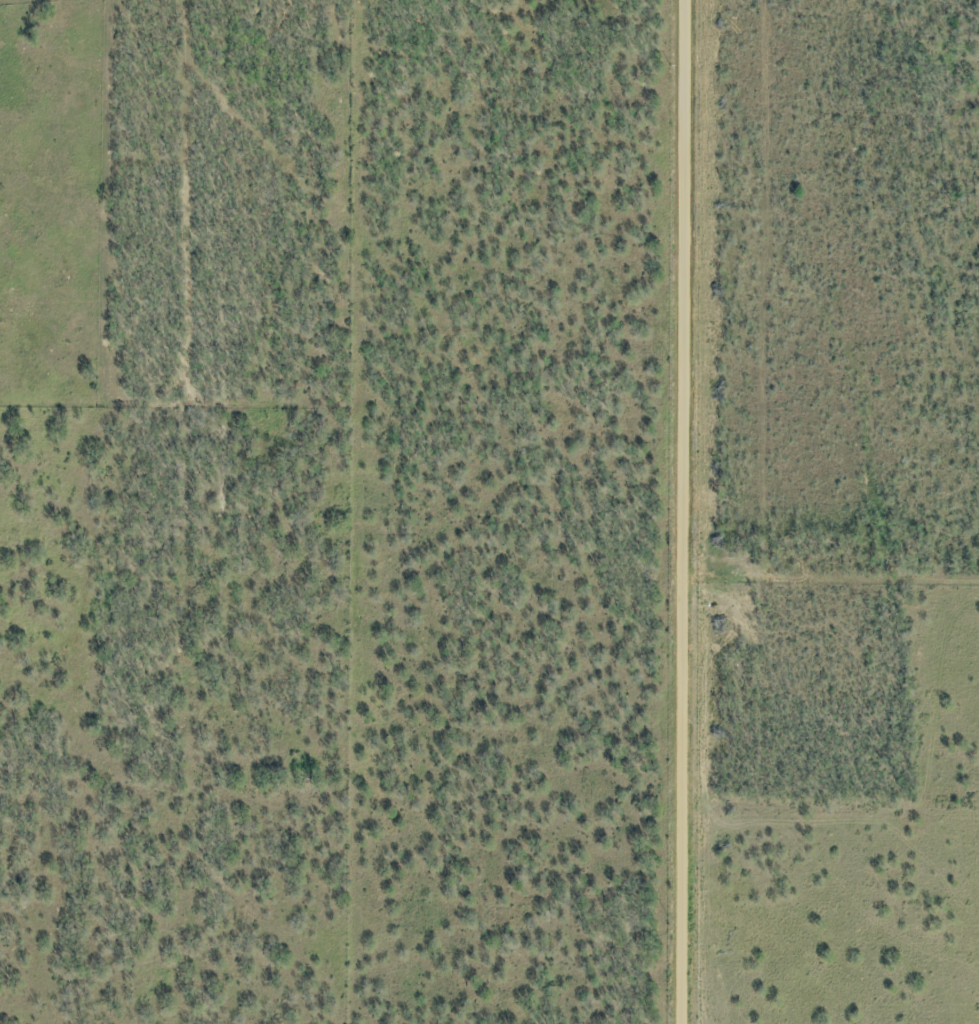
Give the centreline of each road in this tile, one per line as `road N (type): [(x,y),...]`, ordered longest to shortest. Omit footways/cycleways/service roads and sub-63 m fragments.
road 1 (residential): [(683,1023),(685,0)]

